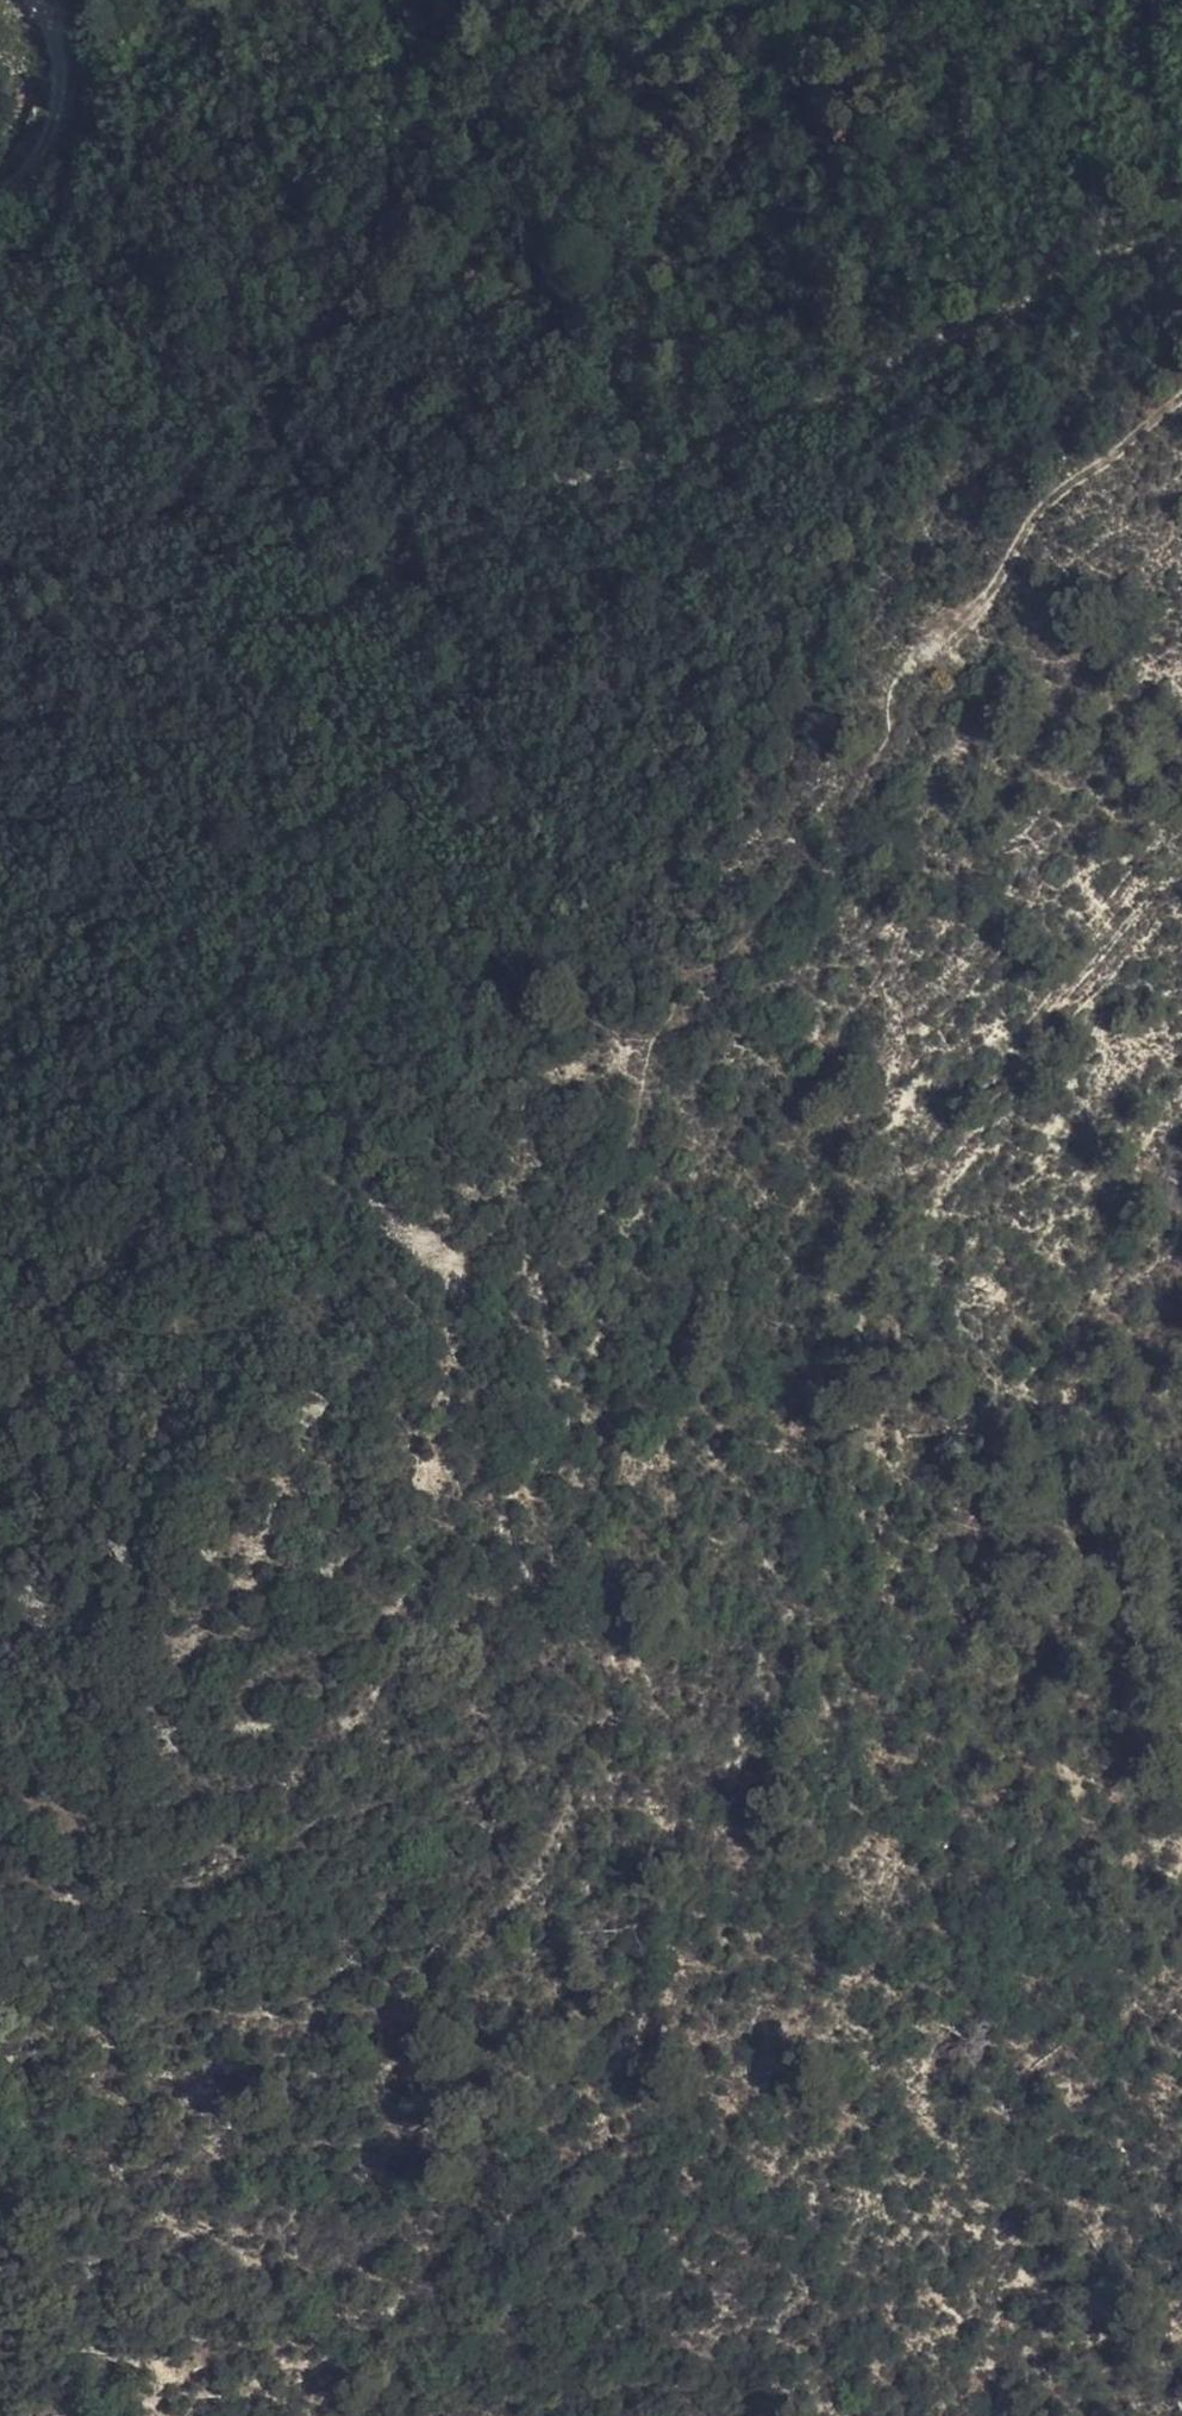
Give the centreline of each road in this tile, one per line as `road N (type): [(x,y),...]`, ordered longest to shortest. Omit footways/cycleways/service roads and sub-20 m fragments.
road 1 (track): [(1181,398),(1035,519),(983,605)]
road 2 (track): [(37,0),(54,31),(67,117),(36,165),(0,187)]

